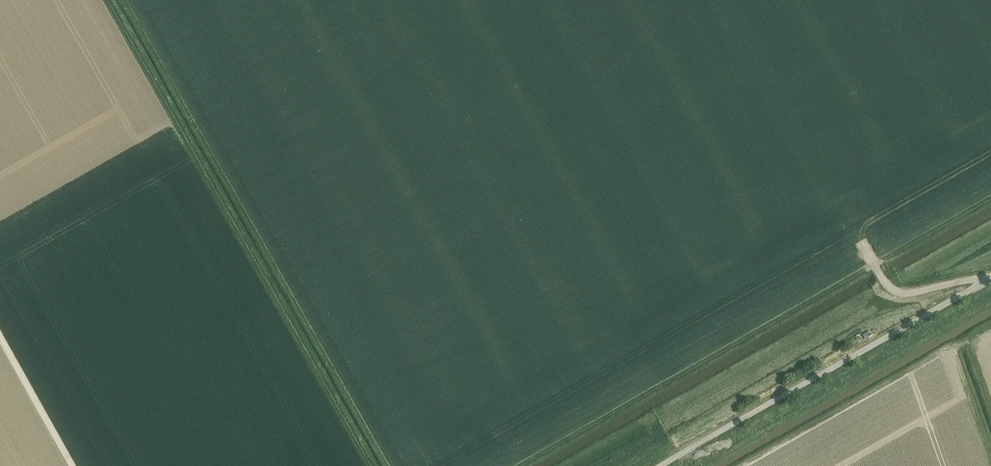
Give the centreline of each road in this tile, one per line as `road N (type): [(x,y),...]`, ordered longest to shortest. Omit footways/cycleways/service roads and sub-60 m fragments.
road 1 (unclassified): [(665,465),(990,279)]
road 2 (track): [(0,342),(72,465)]

